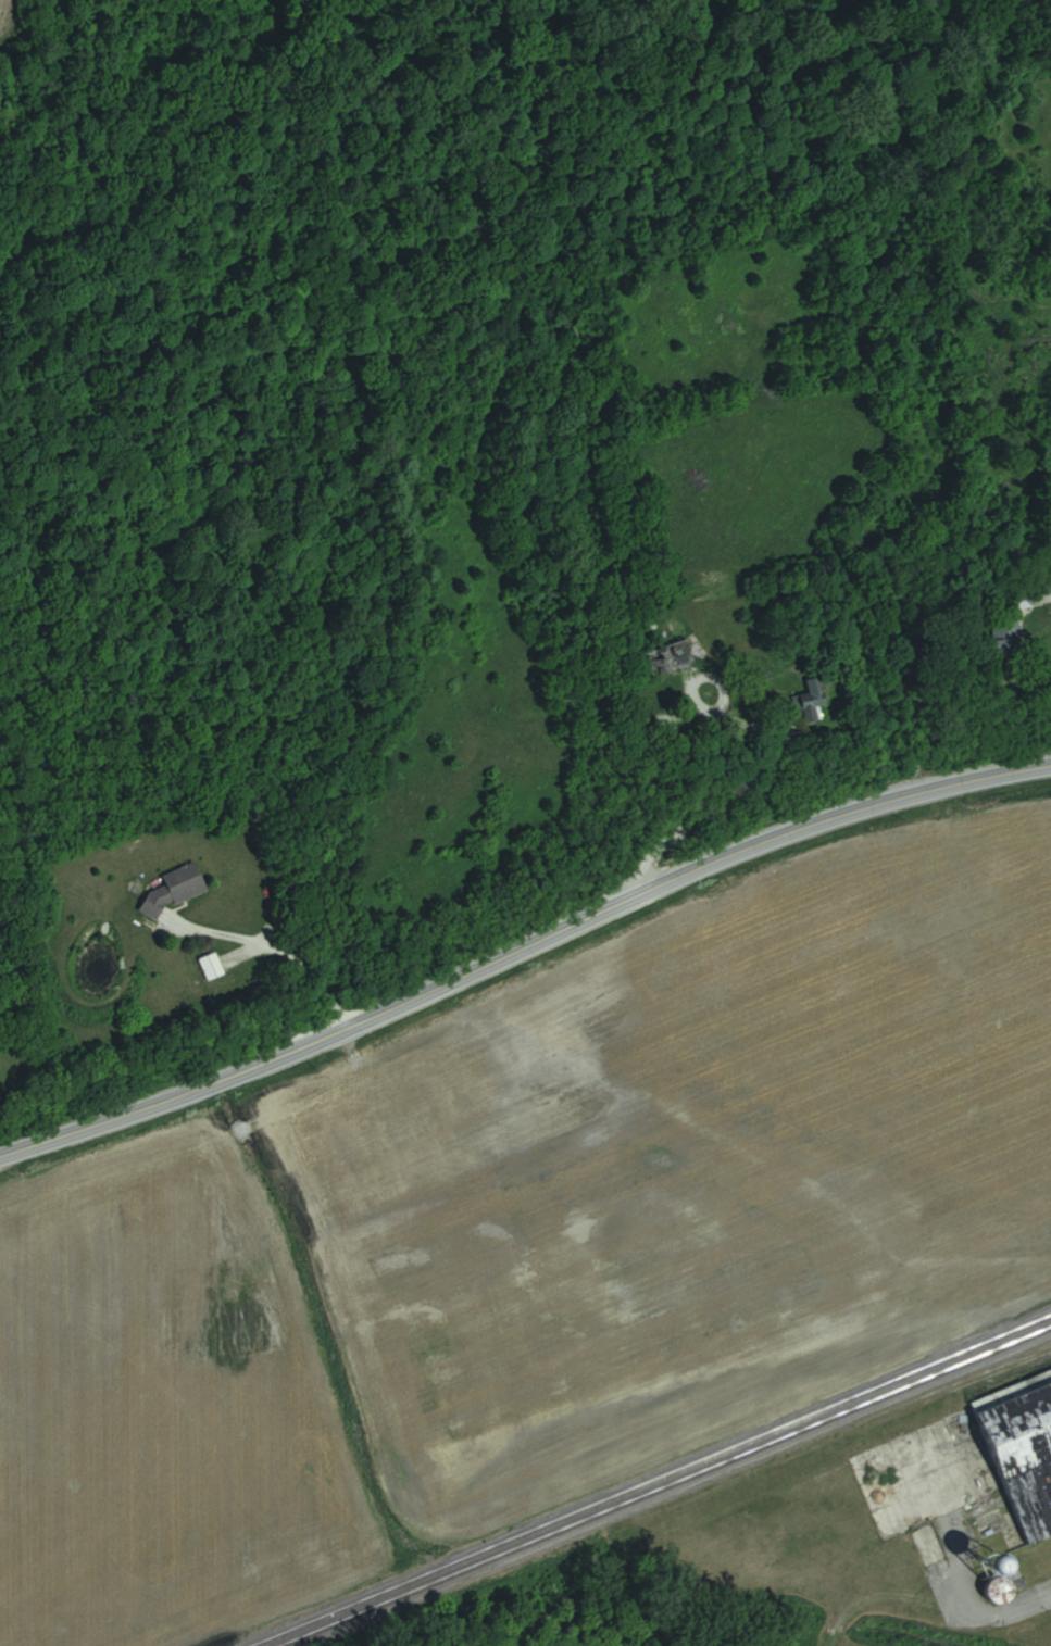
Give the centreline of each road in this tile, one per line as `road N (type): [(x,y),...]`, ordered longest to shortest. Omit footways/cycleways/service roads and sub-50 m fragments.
road 1 (secondary): [(0,1153),(205,1084),(677,869),(919,784),(1050,757)]

